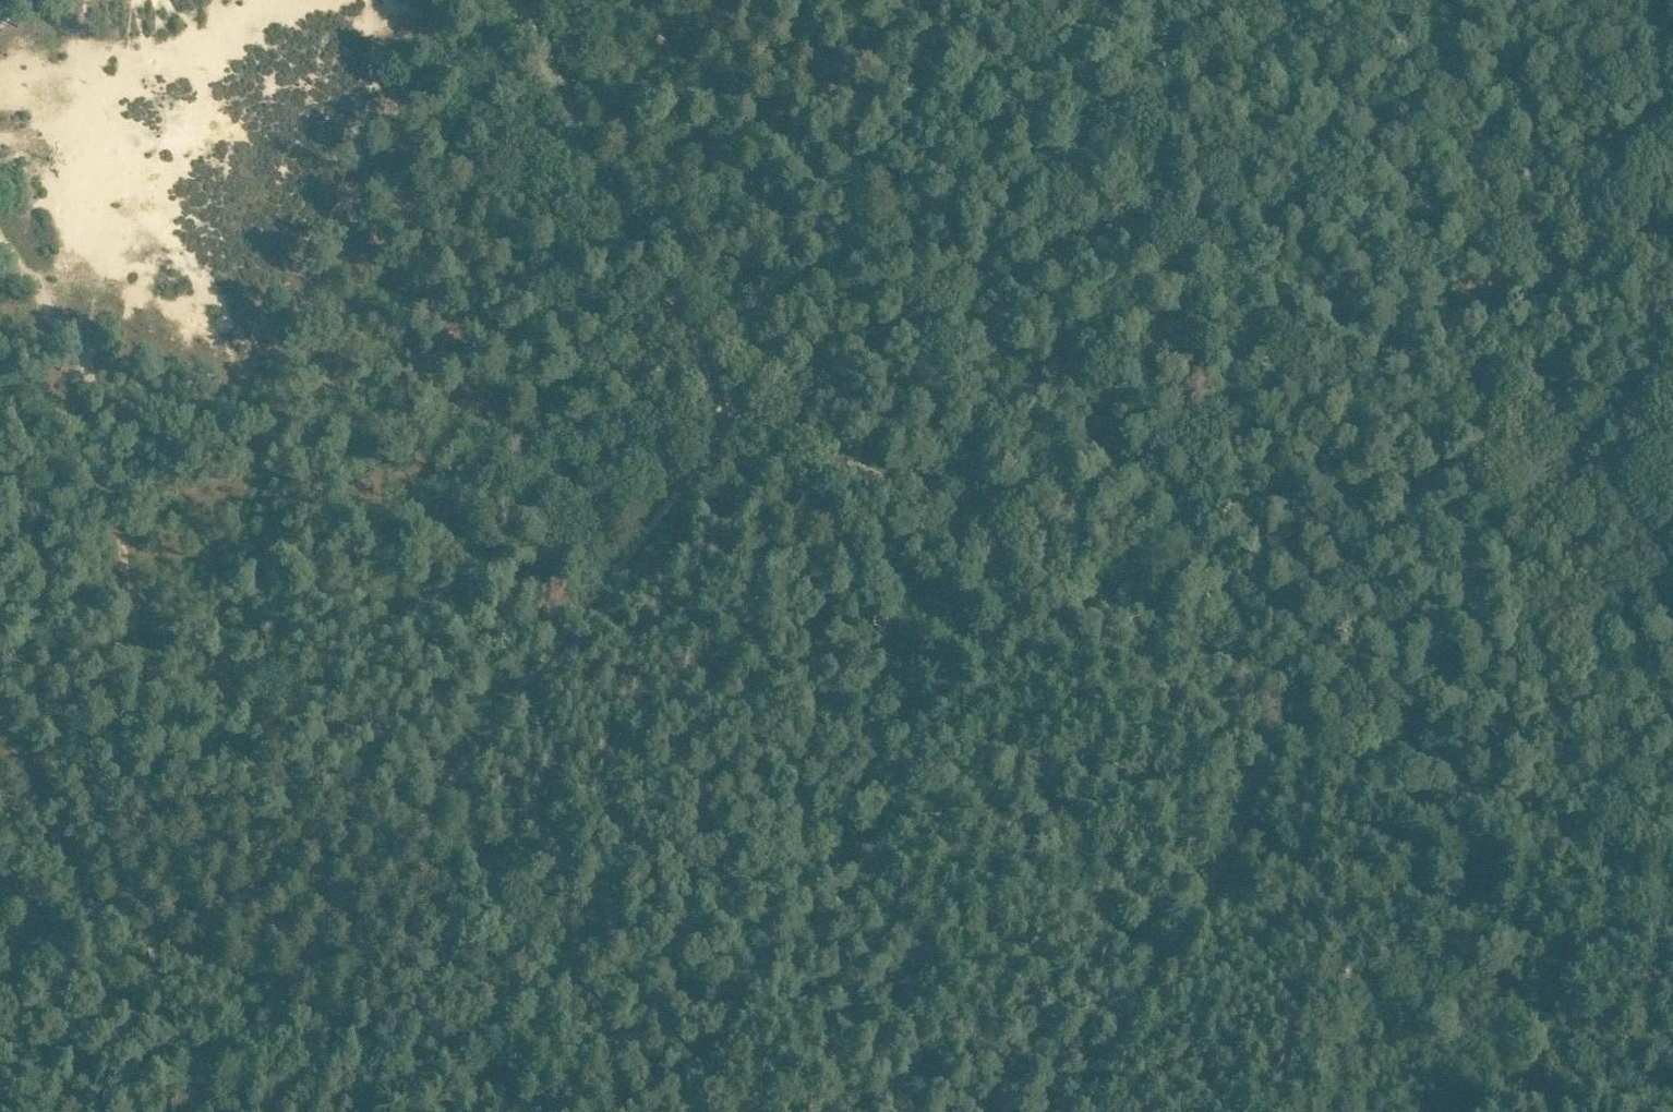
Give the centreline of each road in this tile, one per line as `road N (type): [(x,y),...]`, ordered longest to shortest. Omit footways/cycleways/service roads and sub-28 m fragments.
road 1 (track): [(769,440),(1672,900)]
road 2 (track): [(528,0),(717,415)]
road 3 (track): [(1043,0),(868,219)]
road 4 (track): [(868,219),(717,415)]

